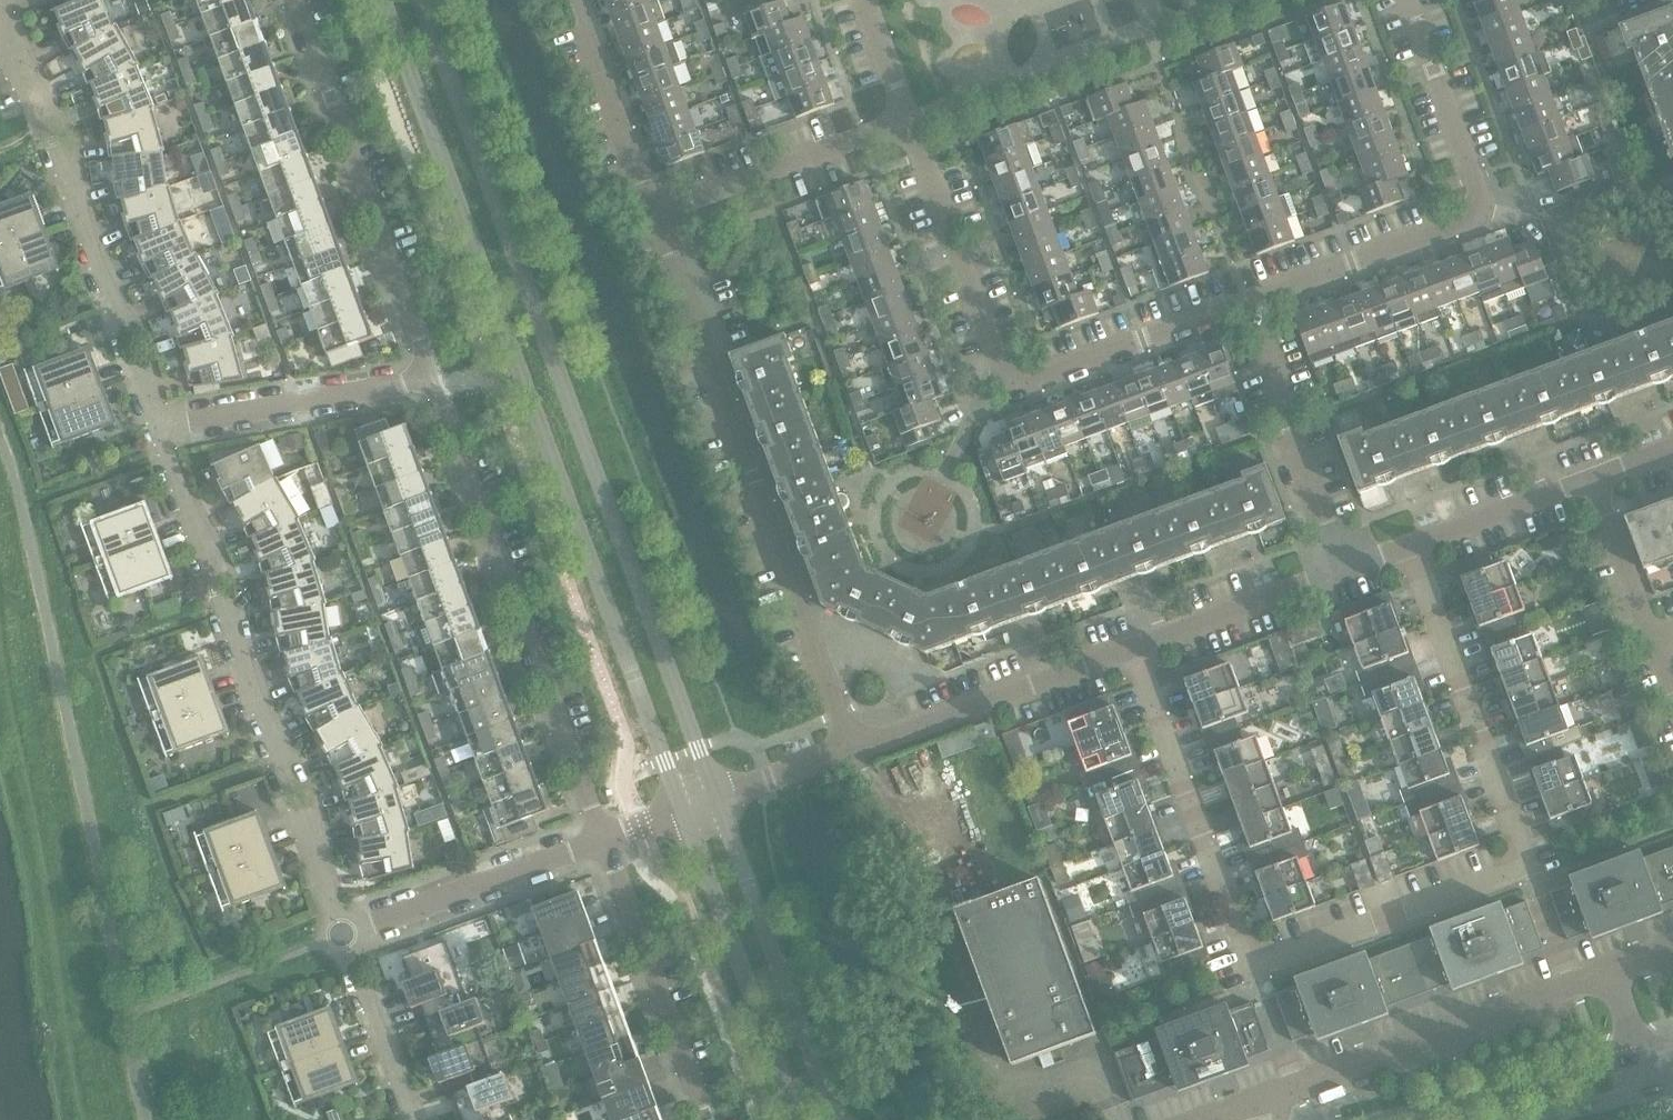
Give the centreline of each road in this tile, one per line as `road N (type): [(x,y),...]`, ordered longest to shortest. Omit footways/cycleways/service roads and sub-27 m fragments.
road 1 (residential): [(1135,650),(1252,969),(1528,867),(1409,550)]
road 2 (tertiary): [(388,0),(685,810)]
road 3 (tertiary): [(715,800),(424,0)]
road 4 (residential): [(852,753),(836,681),(655,213)]
road 5 (residential): [(342,935),(158,428)]
road 6 (residential): [(1246,299),(1011,388),(910,122)]
road 7 (residential): [(604,840),(434,380)]
road 8 (residential): [(1419,19),(1487,211),(1246,299)]
road 9 (residential): [(158,428),(0,1)]
road 10 (residential): [(434,380),(296,0)]
road 11 (tertiary): [(846,1119),(830,1097),(715,800)]
road 12 (tertiary): [(685,810),(808,1119)]
road 13 (residential): [(852,753),(1135,650)]
road 14 (residential): [(707,1119),(604,840)]
road 15 (residential): [(1342,574),(1246,299)]
road 16 (residential): [(158,428),(434,380)]
road 17 (residential): [(342,935),(604,840)]
road 18 (tertiary): [(1645,1055),(1374,1119)]
road 19 (residential): [(655,213),(910,122)]
road 20 (residential): [(655,213),(575,0)]
road 21 (residential): [(1135,650),(1342,574)]
road 22 (residential): [(1672,677),(1597,481)]
road 23 (residential): [(1409,550),(1597,481)]
road 24 (residential): [(409,1119),(342,935)]
road 25 (residential): [(715,800),(852,753)]
road 26 (residential): [(910,122),(864,0)]
road 27 (tertiary): [(1536,1119),(1657,1090)]

